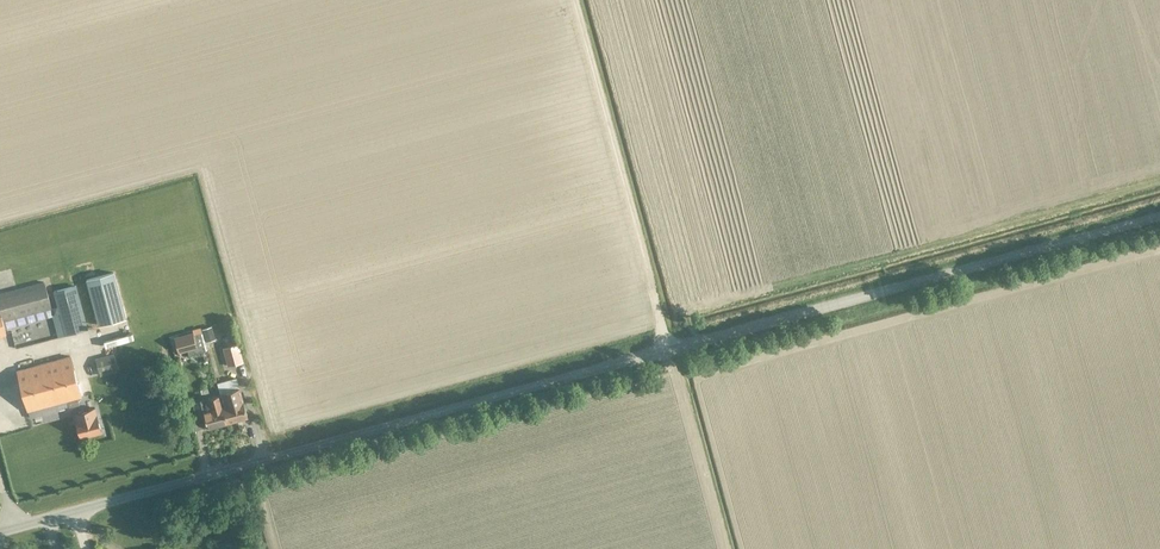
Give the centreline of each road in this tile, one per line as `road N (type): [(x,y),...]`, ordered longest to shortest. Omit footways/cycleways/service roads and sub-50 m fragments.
road 1 (unclassified): [(0,531),(1159,215)]
road 2 (track): [(574,0),(666,350)]

